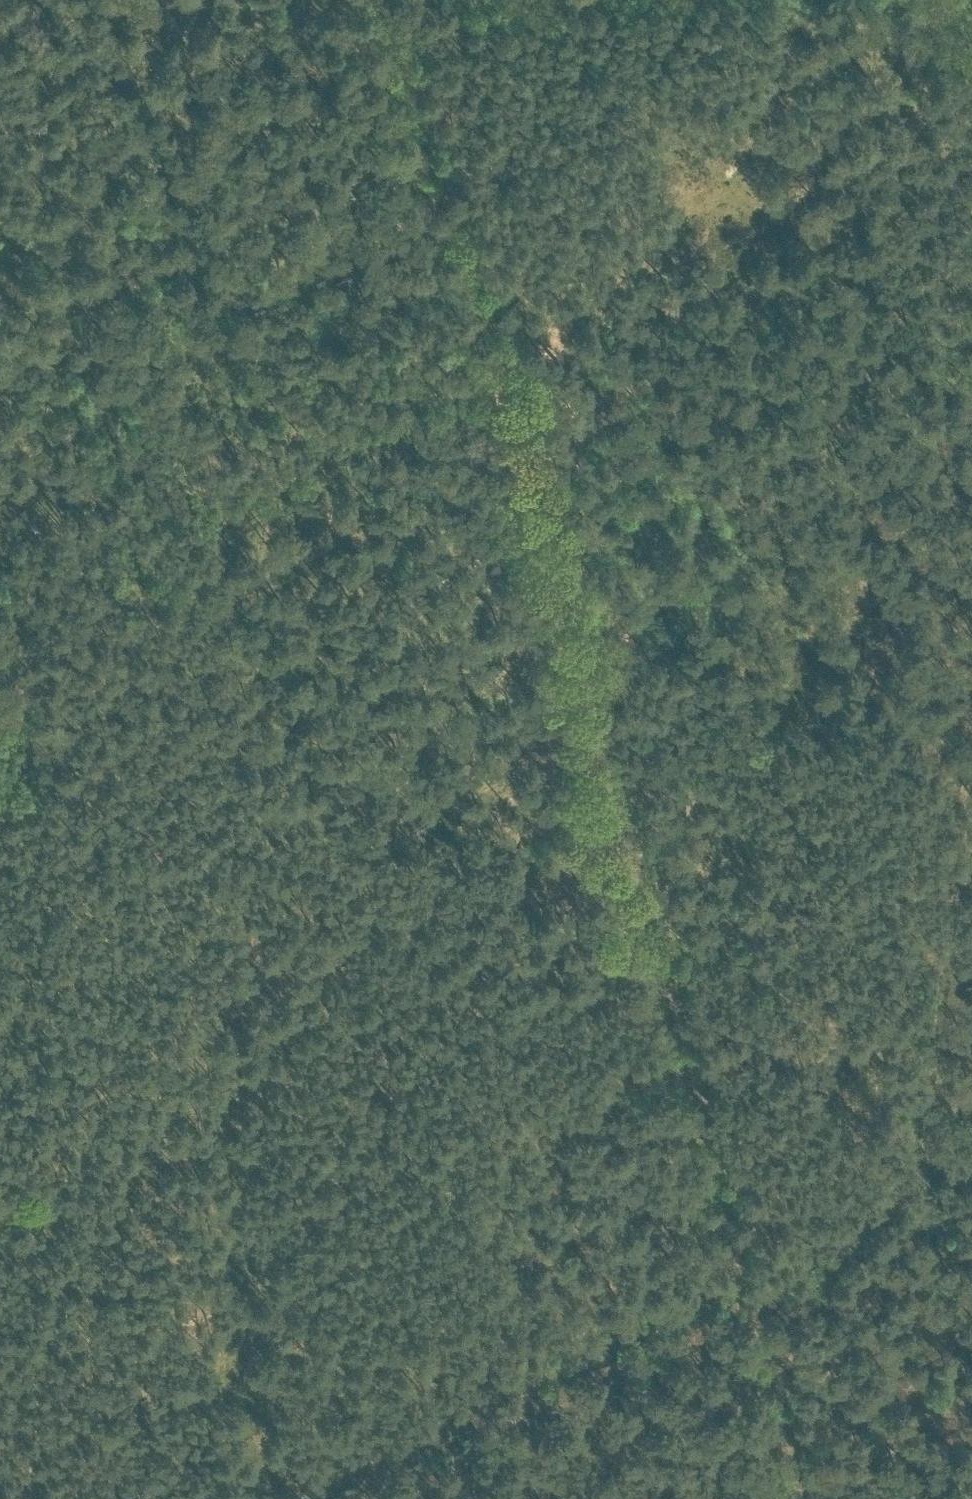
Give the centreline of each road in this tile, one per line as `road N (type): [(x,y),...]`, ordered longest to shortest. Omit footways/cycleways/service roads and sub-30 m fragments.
road 1 (track): [(809,1498),(388,0)]

